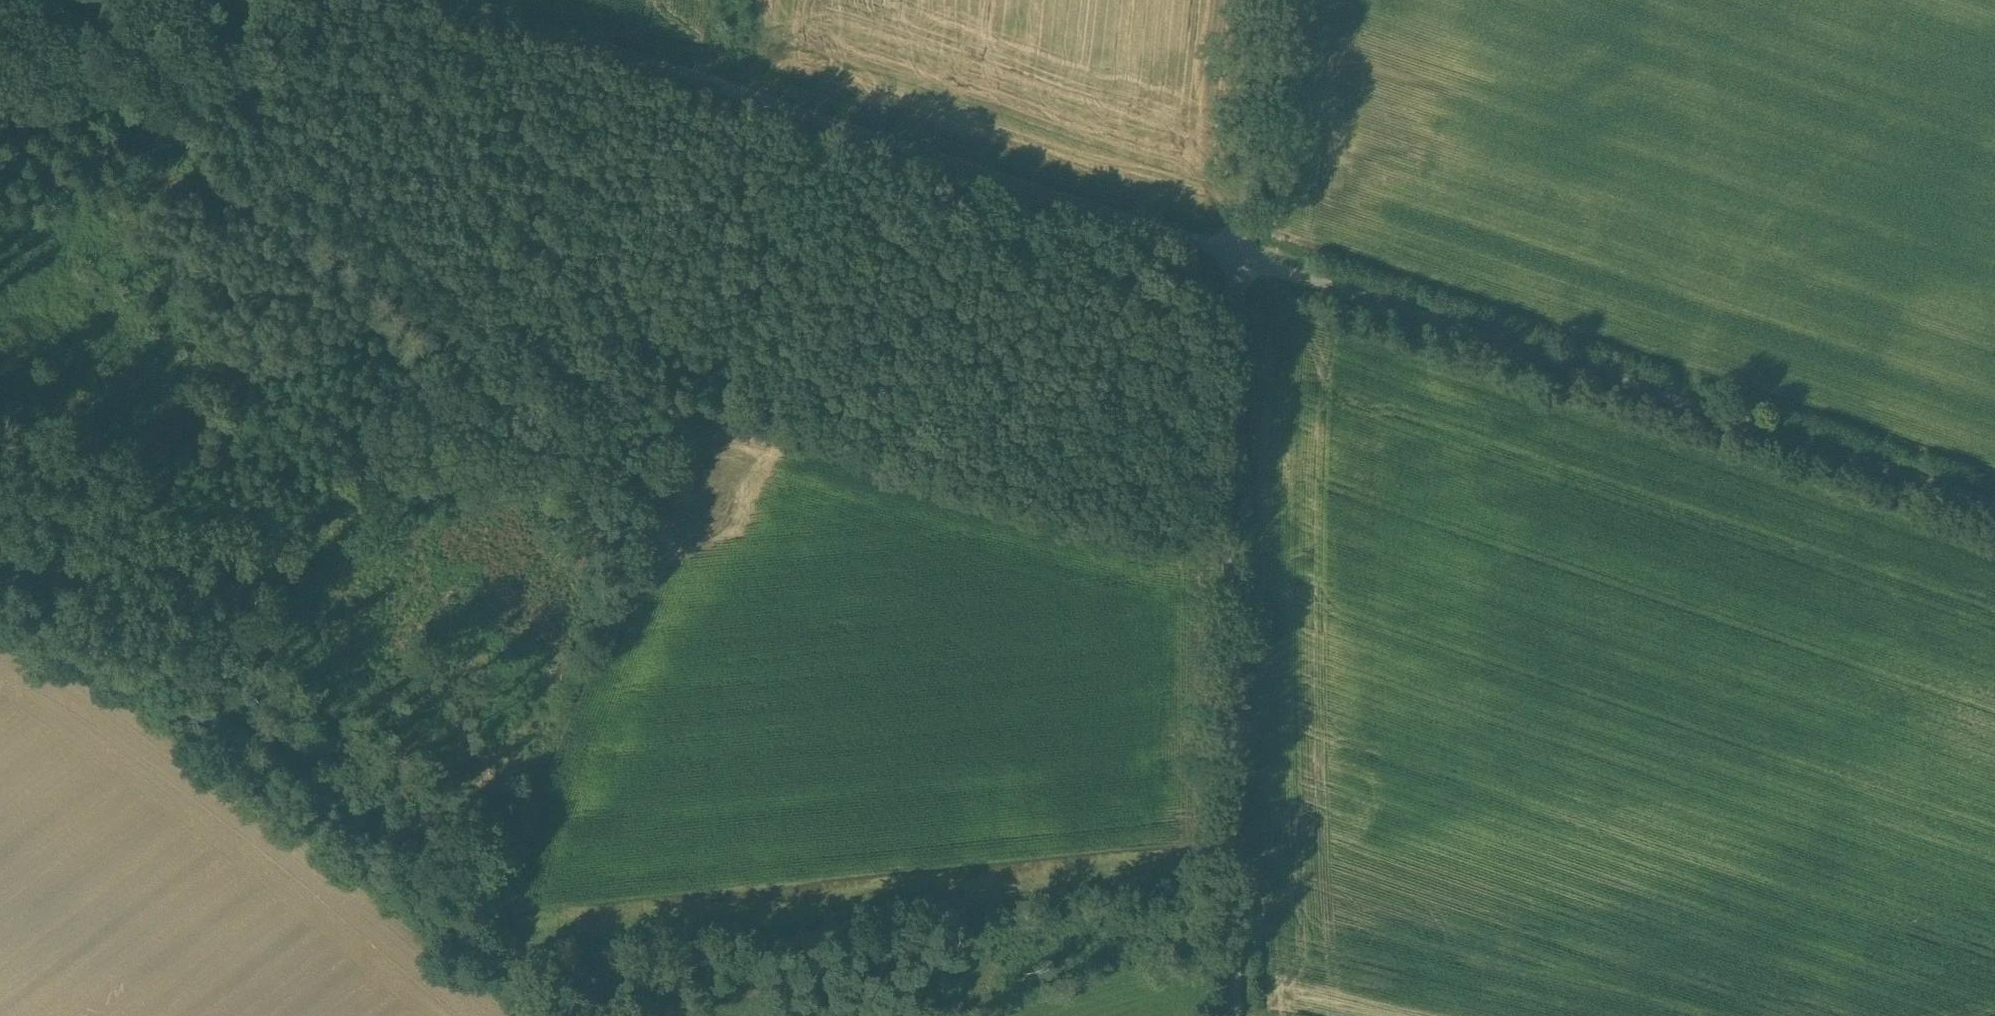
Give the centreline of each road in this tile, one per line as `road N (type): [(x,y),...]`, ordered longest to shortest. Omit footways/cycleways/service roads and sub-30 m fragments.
road 1 (unclassified): [(482,0),(1239,257)]
road 2 (unclassified): [(1239,257),(1994,503)]
road 3 (unclassified): [(1239,257),(1236,1015)]
road 4 (unclassified): [(1266,0),(1239,257)]

